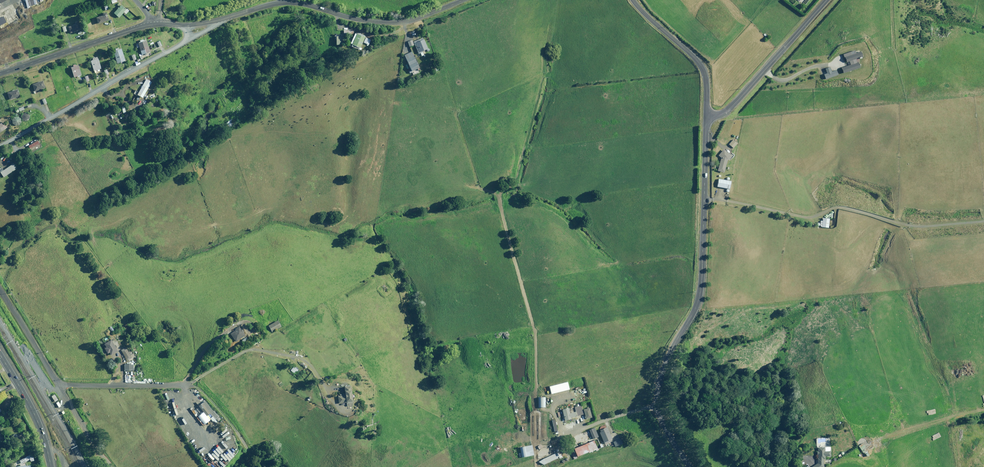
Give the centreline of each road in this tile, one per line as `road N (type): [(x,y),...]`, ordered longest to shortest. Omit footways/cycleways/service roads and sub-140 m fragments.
road 1 (tertiary): [(689,466),(657,400),(700,293),(706,118)]
road 2 (unclassified): [(224,19),(288,2),(392,22),(462,0)]
road 3 (unclassified): [(0,147),(189,40)]
road 4 (track): [(188,386),(261,351),(300,360),(344,411)]
road 5 (tertiary): [(826,0),(732,106),(706,118)]
road 6 (unclassified): [(0,73),(152,25)]
road 7 (unclassified): [(706,118),(702,68),(633,0)]
road 8 (trunk): [(51,466),(38,422),(0,355)]

